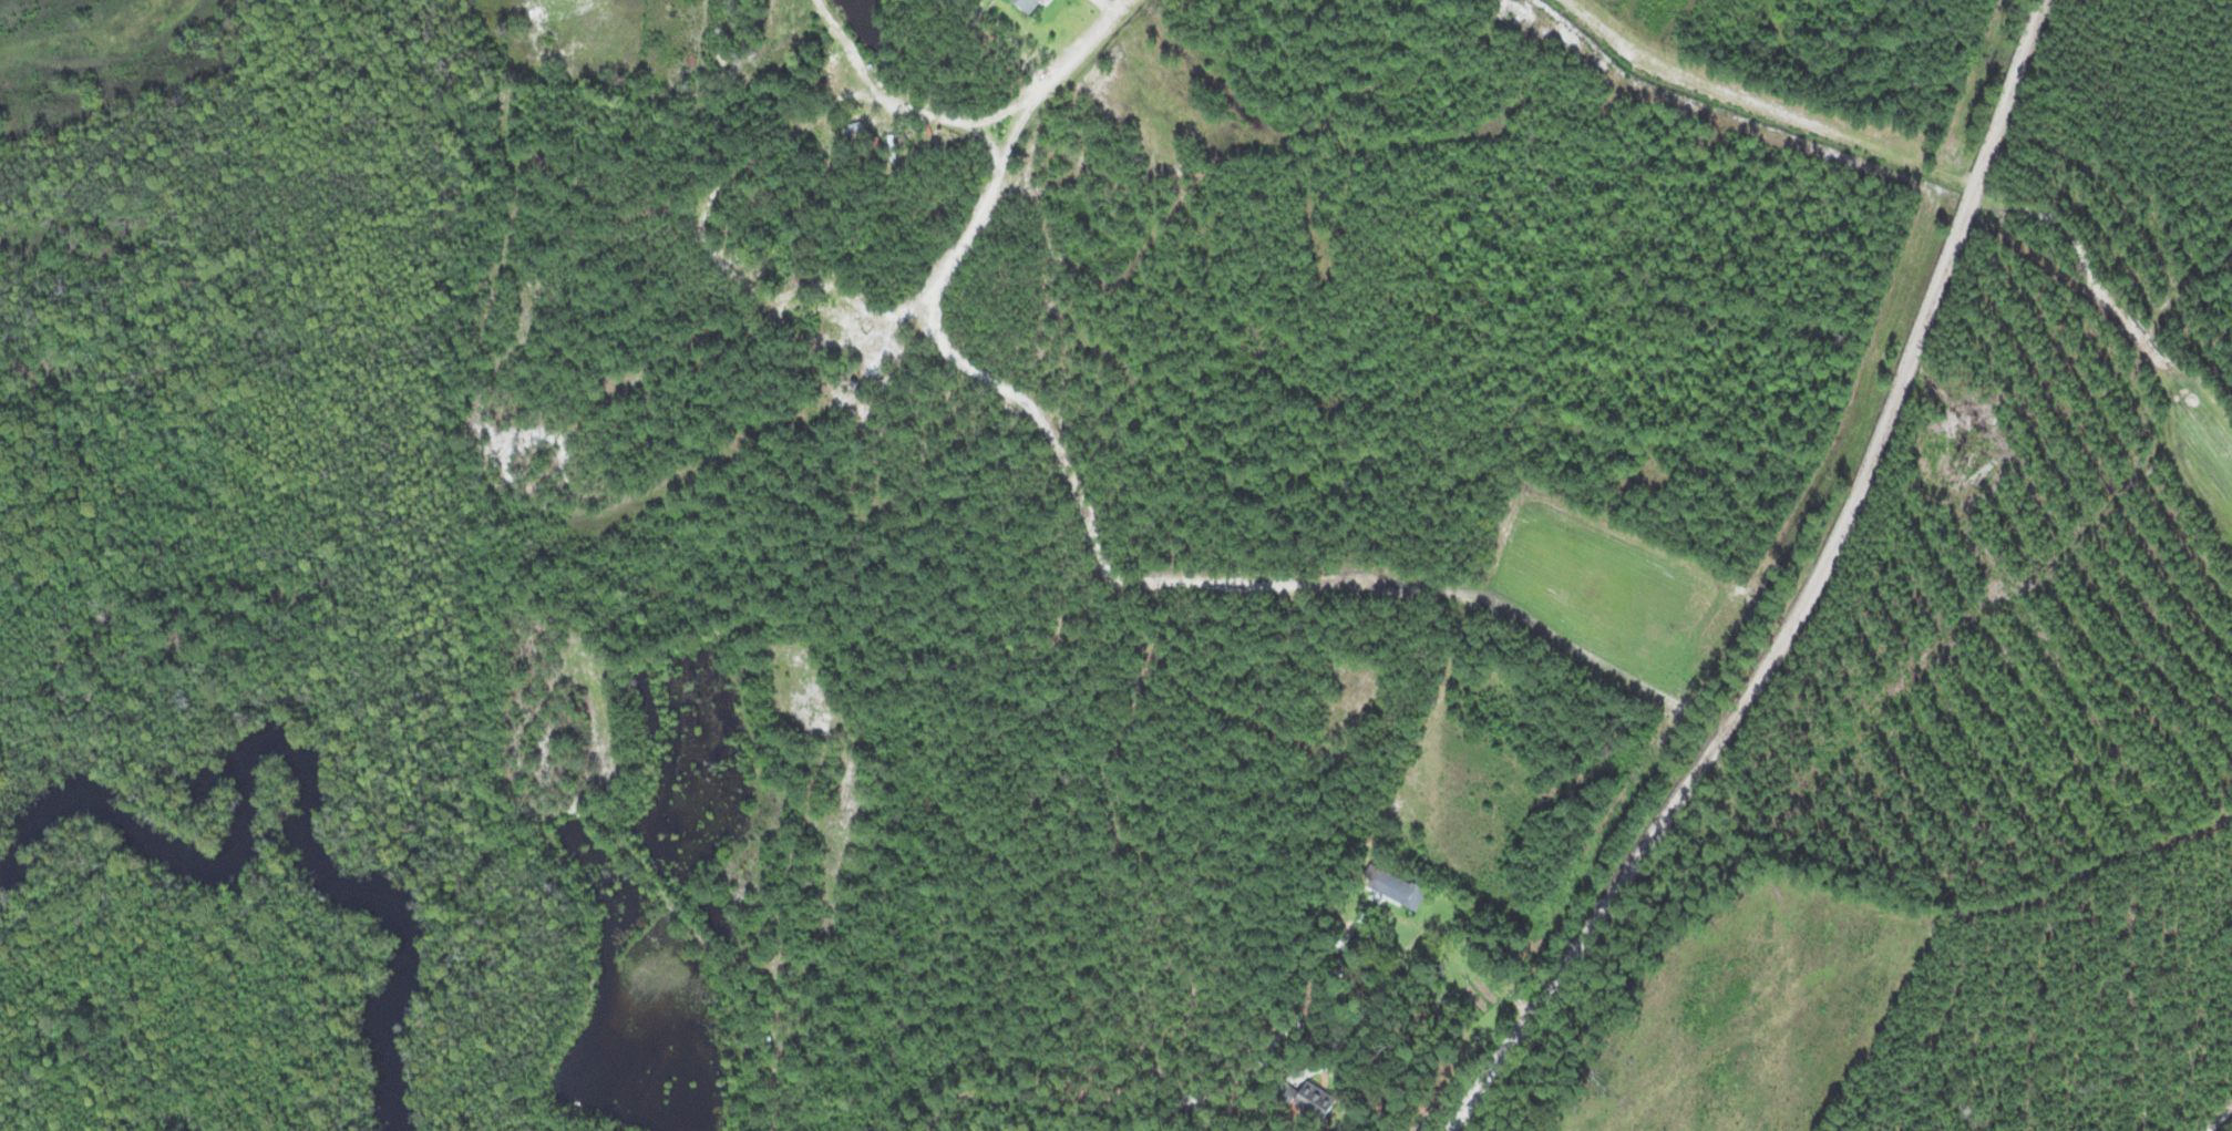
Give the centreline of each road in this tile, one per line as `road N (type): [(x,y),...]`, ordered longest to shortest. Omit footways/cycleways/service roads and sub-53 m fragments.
road 1 (residential): [(1450,1130),(1793,623),(1888,419),(2044,0)]

